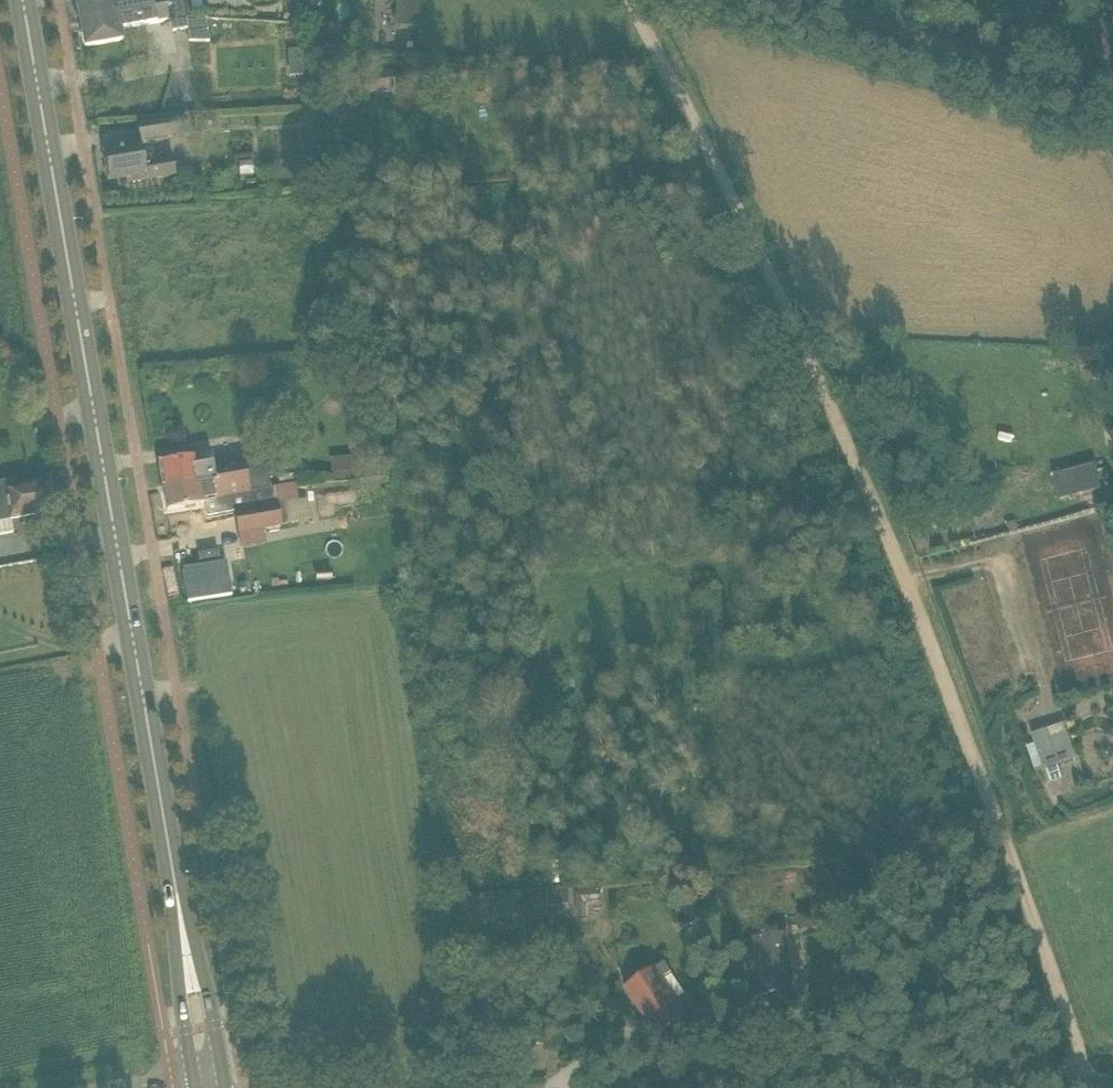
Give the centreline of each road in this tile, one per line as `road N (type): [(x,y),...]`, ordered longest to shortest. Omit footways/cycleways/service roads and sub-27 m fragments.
road 1 (residential): [(634,0),(834,406),(909,579),(1090,1087)]
road 2 (secondary): [(173,893),(20,0)]
road 3 (secondary): [(222,1079),(205,984),(173,893)]
road 4 (secondary): [(173,893),(194,1083)]

